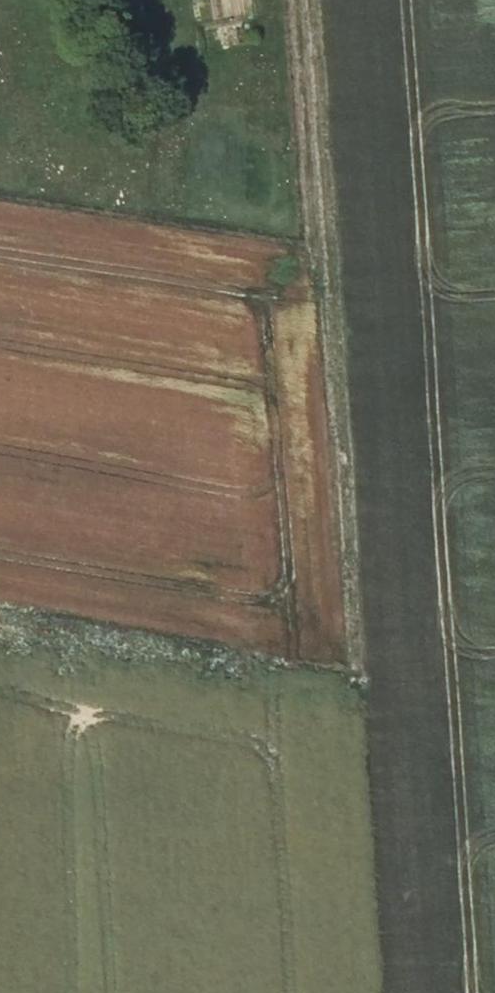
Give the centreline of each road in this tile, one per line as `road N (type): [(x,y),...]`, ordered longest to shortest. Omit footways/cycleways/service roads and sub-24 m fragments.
road 1 (track): [(306,0),(323,240)]

